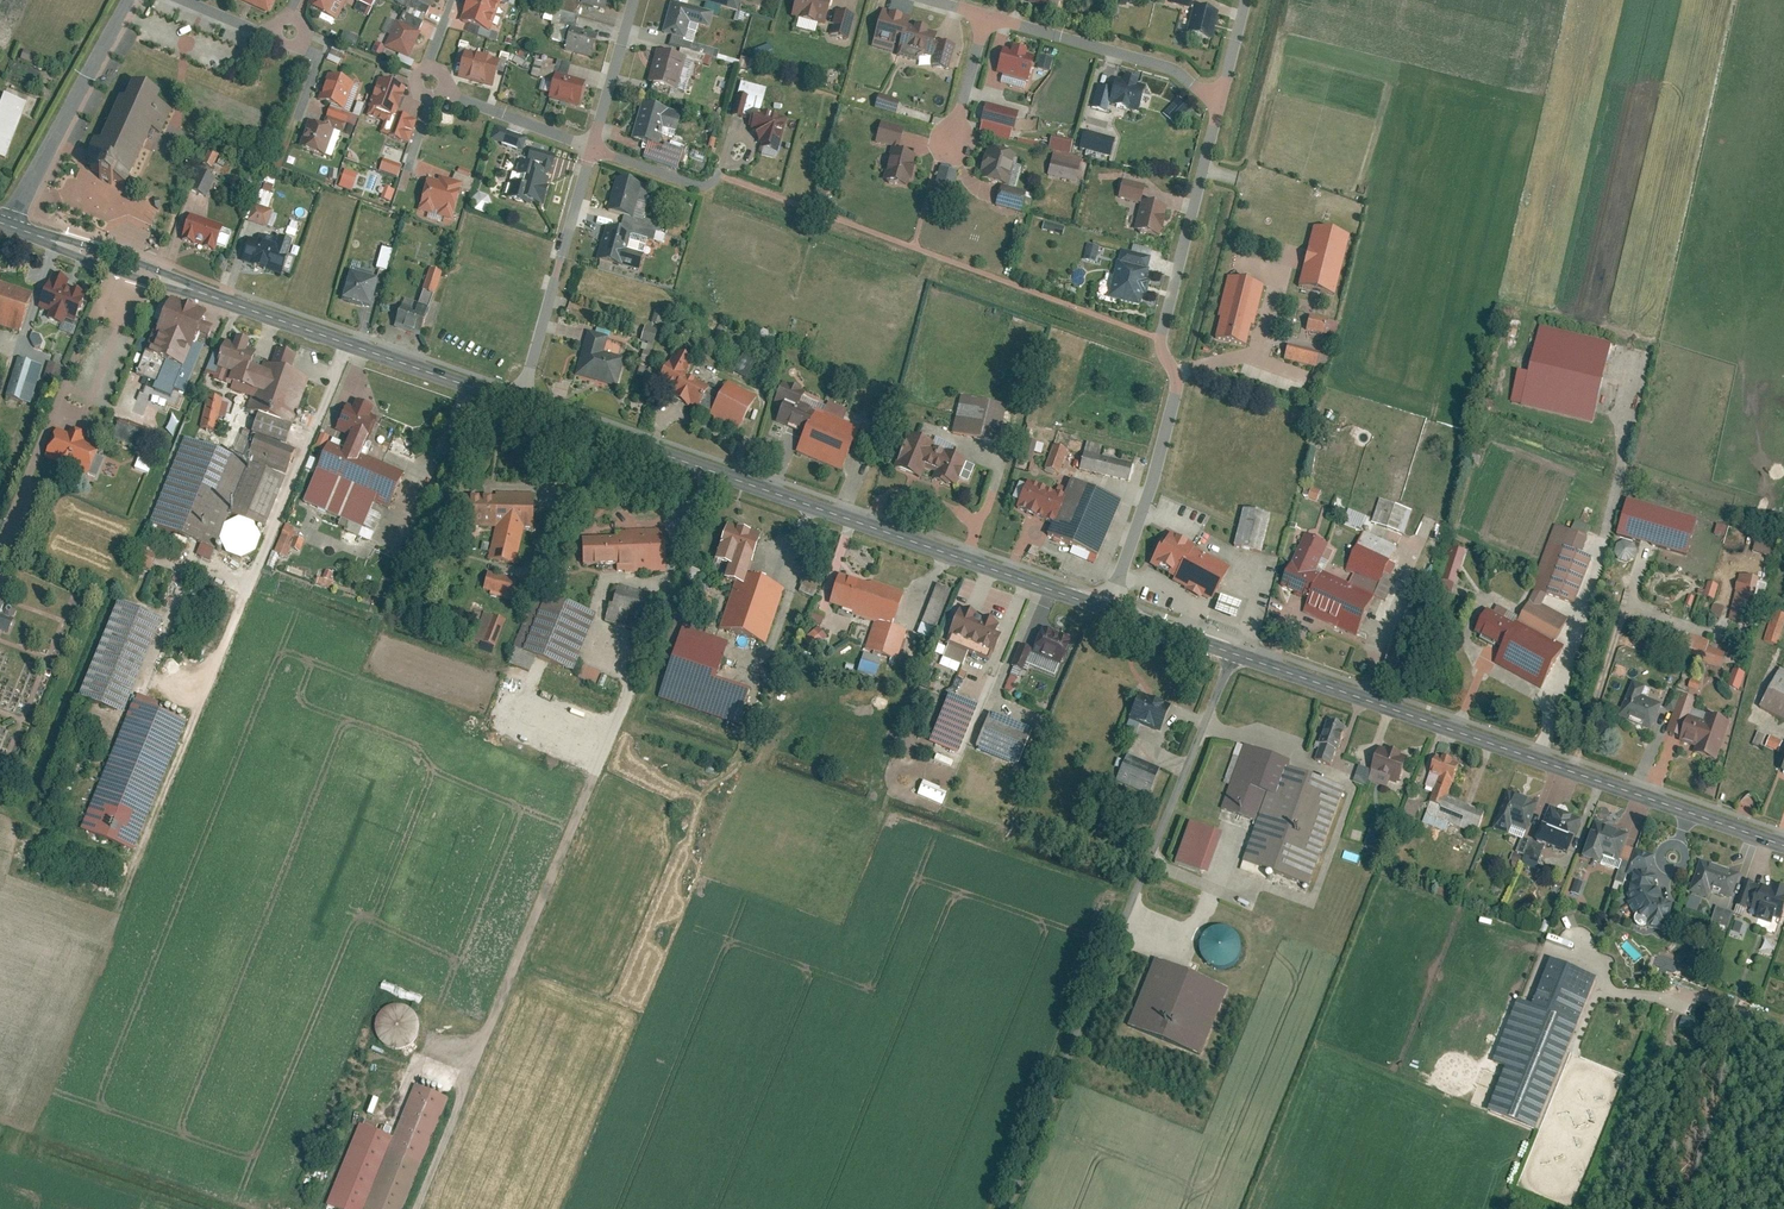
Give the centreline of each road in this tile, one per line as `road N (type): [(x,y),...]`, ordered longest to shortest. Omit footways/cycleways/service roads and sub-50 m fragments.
road 1 (track): [(713,470),(408,1208)]
road 2 (tertiary): [(520,403),(1040,583),(1108,614)]
road 3 (unclassified): [(993,1208),(1223,648)]
road 4 (tertiary): [(1223,648),(1783,843)]
road 5 (tertiary): [(8,224),(520,403)]
road 6 (residential): [(1108,614),(1175,395),(1160,339),(1213,114)]
road 7 (residential): [(593,150),(520,403)]
road 8 (residential): [(130,0),(8,224)]
road 9 (residential): [(1213,114),(1178,74),(986,20)]
road 10 (residential): [(593,150),(444,91)]
road 11 (residential): [(636,0),(593,150)]
road 12 (residential): [(593,150),(697,190),(719,178)]
road 13 (residential): [(951,145),(986,20)]

